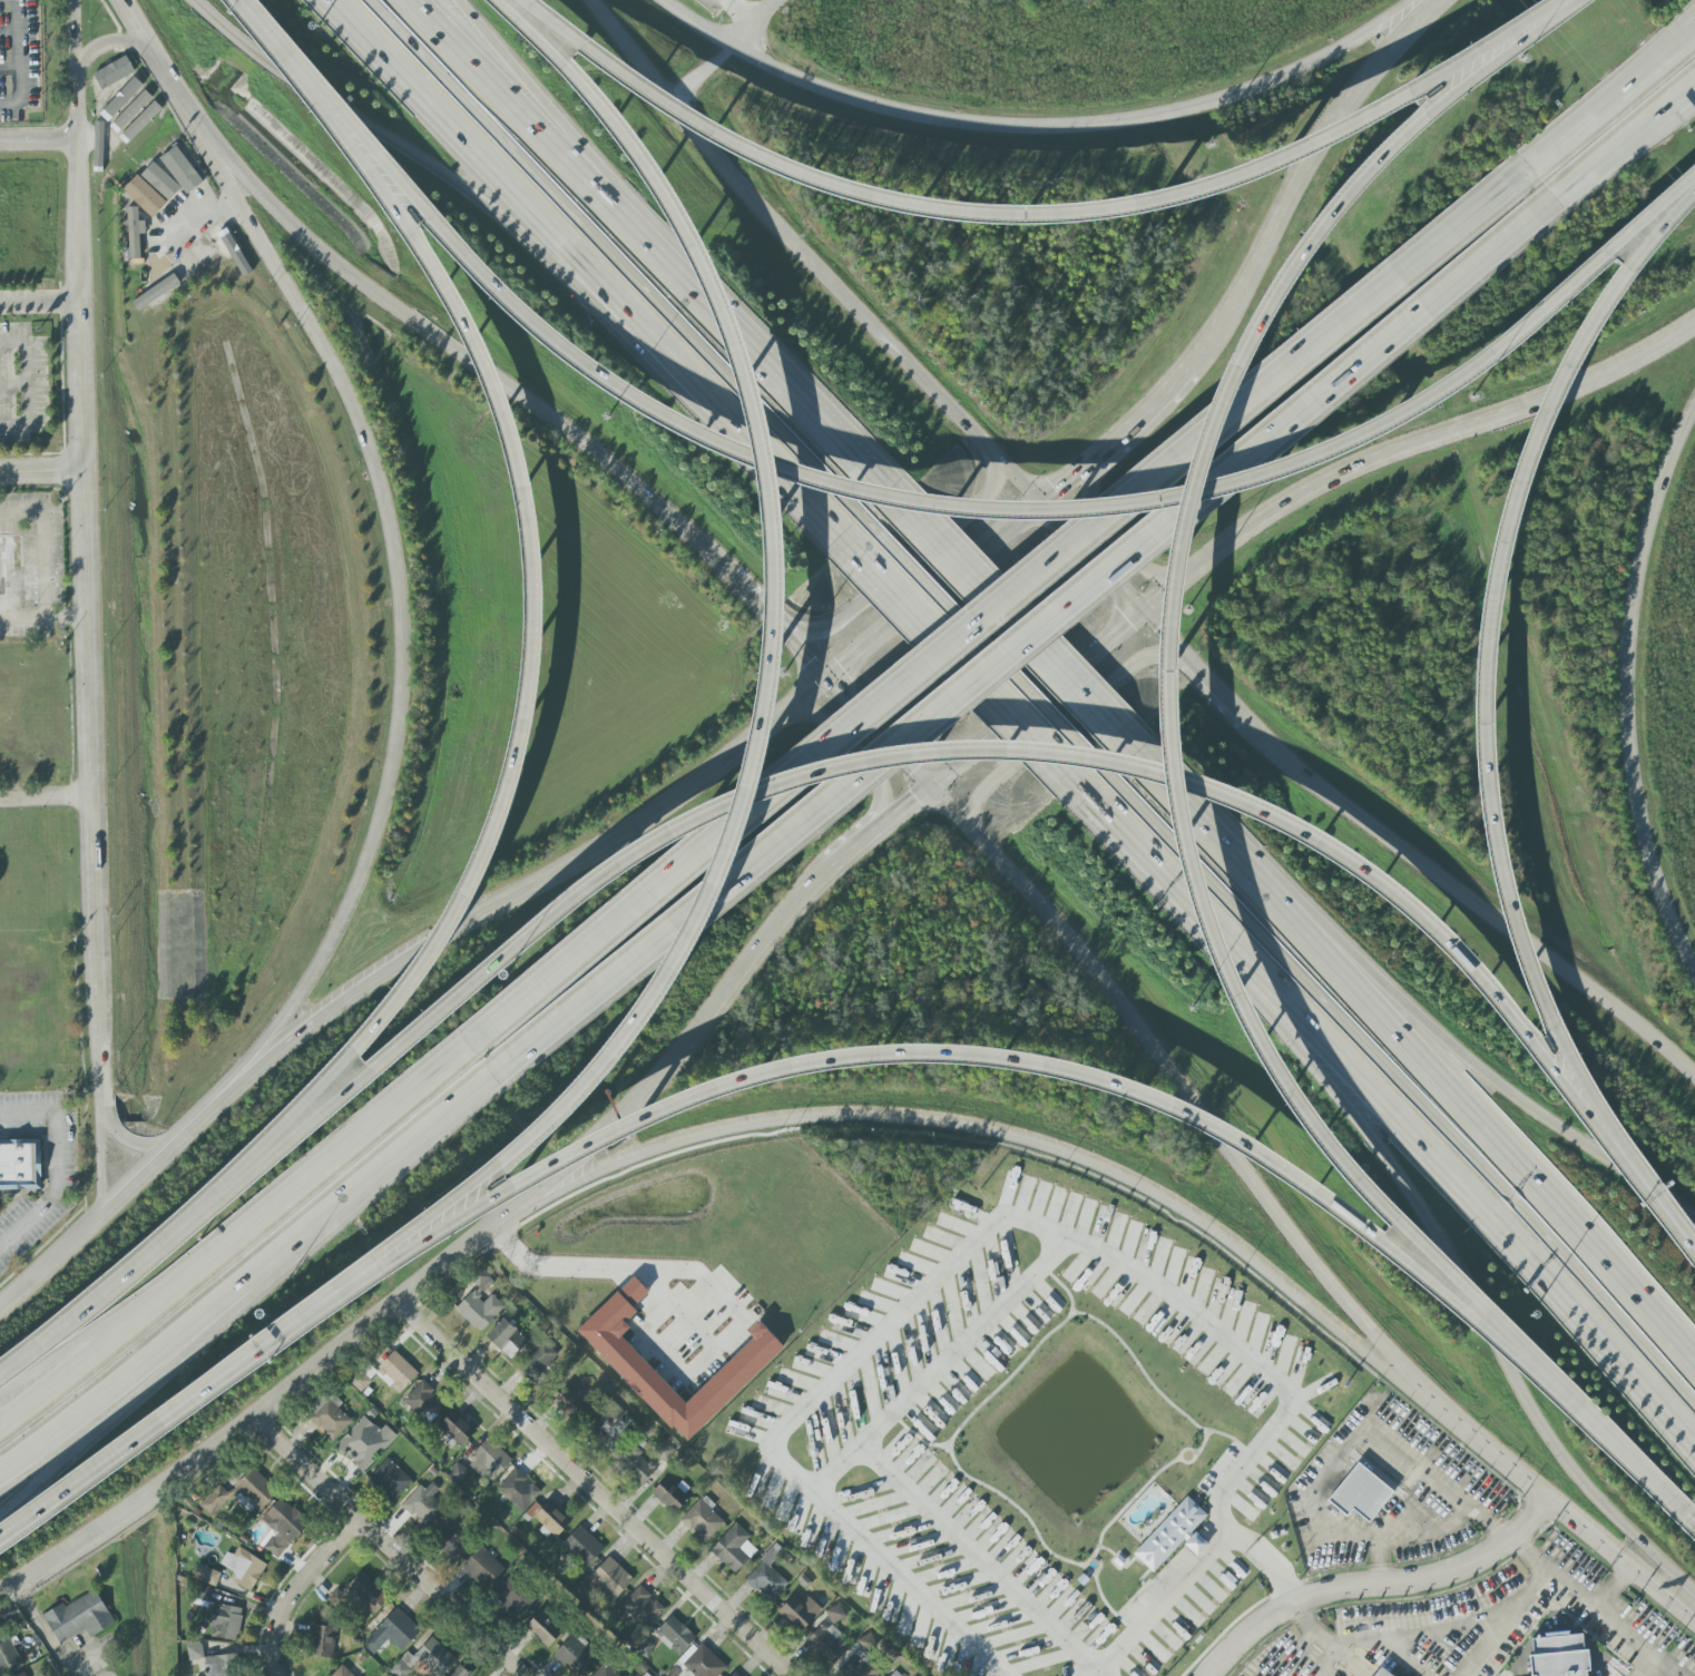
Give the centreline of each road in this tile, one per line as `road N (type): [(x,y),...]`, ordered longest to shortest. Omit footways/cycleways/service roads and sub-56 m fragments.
road 1 (motorway): [(240,0),(510,296),(674,421),(858,497),(983,517),(1175,499),(1264,478),(1351,437),(1449,380),(1694,174)]
road 2 (motorway): [(1590,1115),(1502,1008),(1339,849),(1233,798),(1118,763),(941,743),(721,798),(617,866),(248,1184)]
road 3 (motorway): [(315,1309),(504,1160),(604,1065),(672,964),(722,862),(770,663),(773,547),(757,430),(724,315),(640,159),(512,0)]
road 4 (motorway): [(1562,0),(1353,169),(1284,255),(1187,441),(1158,563),(1149,693),(1155,754),(1184,883),(1221,993),(1287,1107),(1461,1304)]
road 5 (motorway): [(1531,179),(464,1047)]
road 6 (motorway): [(491,1081),(855,801),(1556,213)]
road 7 (motorway): [(238,0),(452,296),(508,415),(543,581),(541,706),(496,866),(449,952),(248,1184)]
road 8 (motorway): [(315,1309),(656,1110),(770,1071),(913,1051),(1009,1059),(1158,1104),(1283,1175),(1461,1304)]
road 9 (motorway): [(1562,0),(1368,110),(1226,178),(1078,214),(987,218),(854,200),(763,168),(516,0)]
road 10 (residential): [(76,72),(81,471),(111,1211)]
road 11 (primary): [(0,1596),(256,1420),(506,1217),(672,1062),(806,892),(836,869)]
road 12 (motorway): [(1590,1115),(1540,1017),(1486,850),(1473,696),(1478,618),(1505,490),(1547,386),(1576,331),(1694,180)]
road 13 (primary): [(506,1217),(586,1178),(735,1126),(915,1117),(1028,1138),(1187,1211),(1411,1386)]
road 14 (primary): [(827,678),(1105,978),(1411,1386)]
road 15 (motorway): [(1106,777),(1340,1021),(1694,1421)]
road 16 (motorway): [(1694,1367),(1131,749)]
road 17 (motorway): [(1214,943),(1446,1249),(1564,1460),(1694,1605)]
road 18 (motorway): [(368,0),(870,527)]
road 19 (motorway): [(1214,943),(1550,1297),(1694,1463)]
road 20 (primary): [(1323,63),(1153,118),(1077,128),(938,122),(736,49),(669,0)]
road 21 (primary): [(202,144),(374,452),(408,653),(389,771)]
road 22 (primary): [(1041,500),(889,341),(589,0)]
road 23 (primary): [(202,144),(374,298),(596,447),(717,568)]
road 24 (motorway): [(0,1467),(112,1391),(491,1081)]
road 25 (primary): [(1148,617),(1252,529),(1344,476),(1572,391),(1694,325)]
road 26 (motorway): [(1694,1223),(1459,1061),(1356,958),(1227,855)]
road 27 (motorway): [(196,0),(214,22),(656,361)]
road 28 (primary): [(1694,1079),(1250,723)]
road 29 (residential): [(402,1298),(793,1675)]
road 30 (motorway): [(333,0),(656,361)]
road 31 (primary): [(1445,0),(1333,126),(1209,355),(1193,371)]
road 32 (primary): [(827,678),(586,861),(477,919)]
road 33 (motorway): [(893,509),(611,213)]
road 34 (residential): [(1210,1675),(1251,1630),(1315,1595),(1471,1568),(1550,1505)]
road 35 (motorway): [(0,1540),(315,1309)]
road 36 (residential): [(256,1420),(526,1675)]
road 37 (motorway): [(837,548),(1081,804)]
road 38 (primary): [(768,619),(809,631),(841,621),(987,494),(992,473),(964,420)]
road 39 (motorway): [(0,1516),(208,1337),(248,1280)]
road 40 (motorway): [(870,527),(1106,777)]
road 41 (motorway): [(1131,749),(893,509)]
road 42 (primary): [(1208,679),(1165,661),(1140,664),(983,794),(977,808),(981,844)]
road 43 (motorway): [(464,1047),(215,1258)]
road 44 (motorway): [(248,1184),(0,1391)]
road 45 (primary): [(389,771),(375,840),(265,1060)]
road 46 (primary): [(1694,972),(1656,884),(1635,810),(1625,680)]
road 47 (primary): [(265,1060),(47,1264)]
road 48 (motorway): [(611,213),(409,0)]
road 49 (primary): [(933,791),(1148,617)]
road 50 (primary): [(1625,680),(1633,581),(1665,472),(1694,416)]
road 51 (motorway): [(215,1258),(0,1430)]
road 52 (primary): [(1486,1453),(1694,1622)]
road 53 (motorway): [(611,213),(461,0)]
road 54 (motorway): [(656,361),(837,548)]
road 55 (primary): [(477,919),(408,955),(265,1060)]
road 56 (motorway): [(215,1258),(0,1392)]
road 57 (primary): [(1041,500),(863,648)]
road 58 (motorway): [(1694,46),(1531,179)]
road 59 (motorway): [(1694,18),(1551,164)]
road 60 (motorway): [(1552,1383),(1689,1519)]
road 61 (motorway): [(1081,804),(1214,943)]
road 62 (residential): [(363,1521),(293,1592),(278,1634),(285,1675)]
road 63 (motorway): [(1694,1251),(1590,1115)]
road 64 (primary): [(1093,462),(1097,519),(1155,579),(1183,586)]
road 65 (primary): [(121,0),(202,144)]
road 66 (primary): [(895,822),(884,782),(827,721),(791,709)]
road 67 (primary): [(1148,617),(1041,500)]
road 68 (residential): [(679,106),(782,0)]
road 69 (motorway): [(1588,186),(1694,97)]
road 70 (primary): [(1193,371),(1093,462)]
road 71 (motorway): [(1588,186),(1694,112)]
road 72 (motorway): [(1461,1304),(1552,1383)]
road 73 (primary): [(1425,0),(1323,63)]

